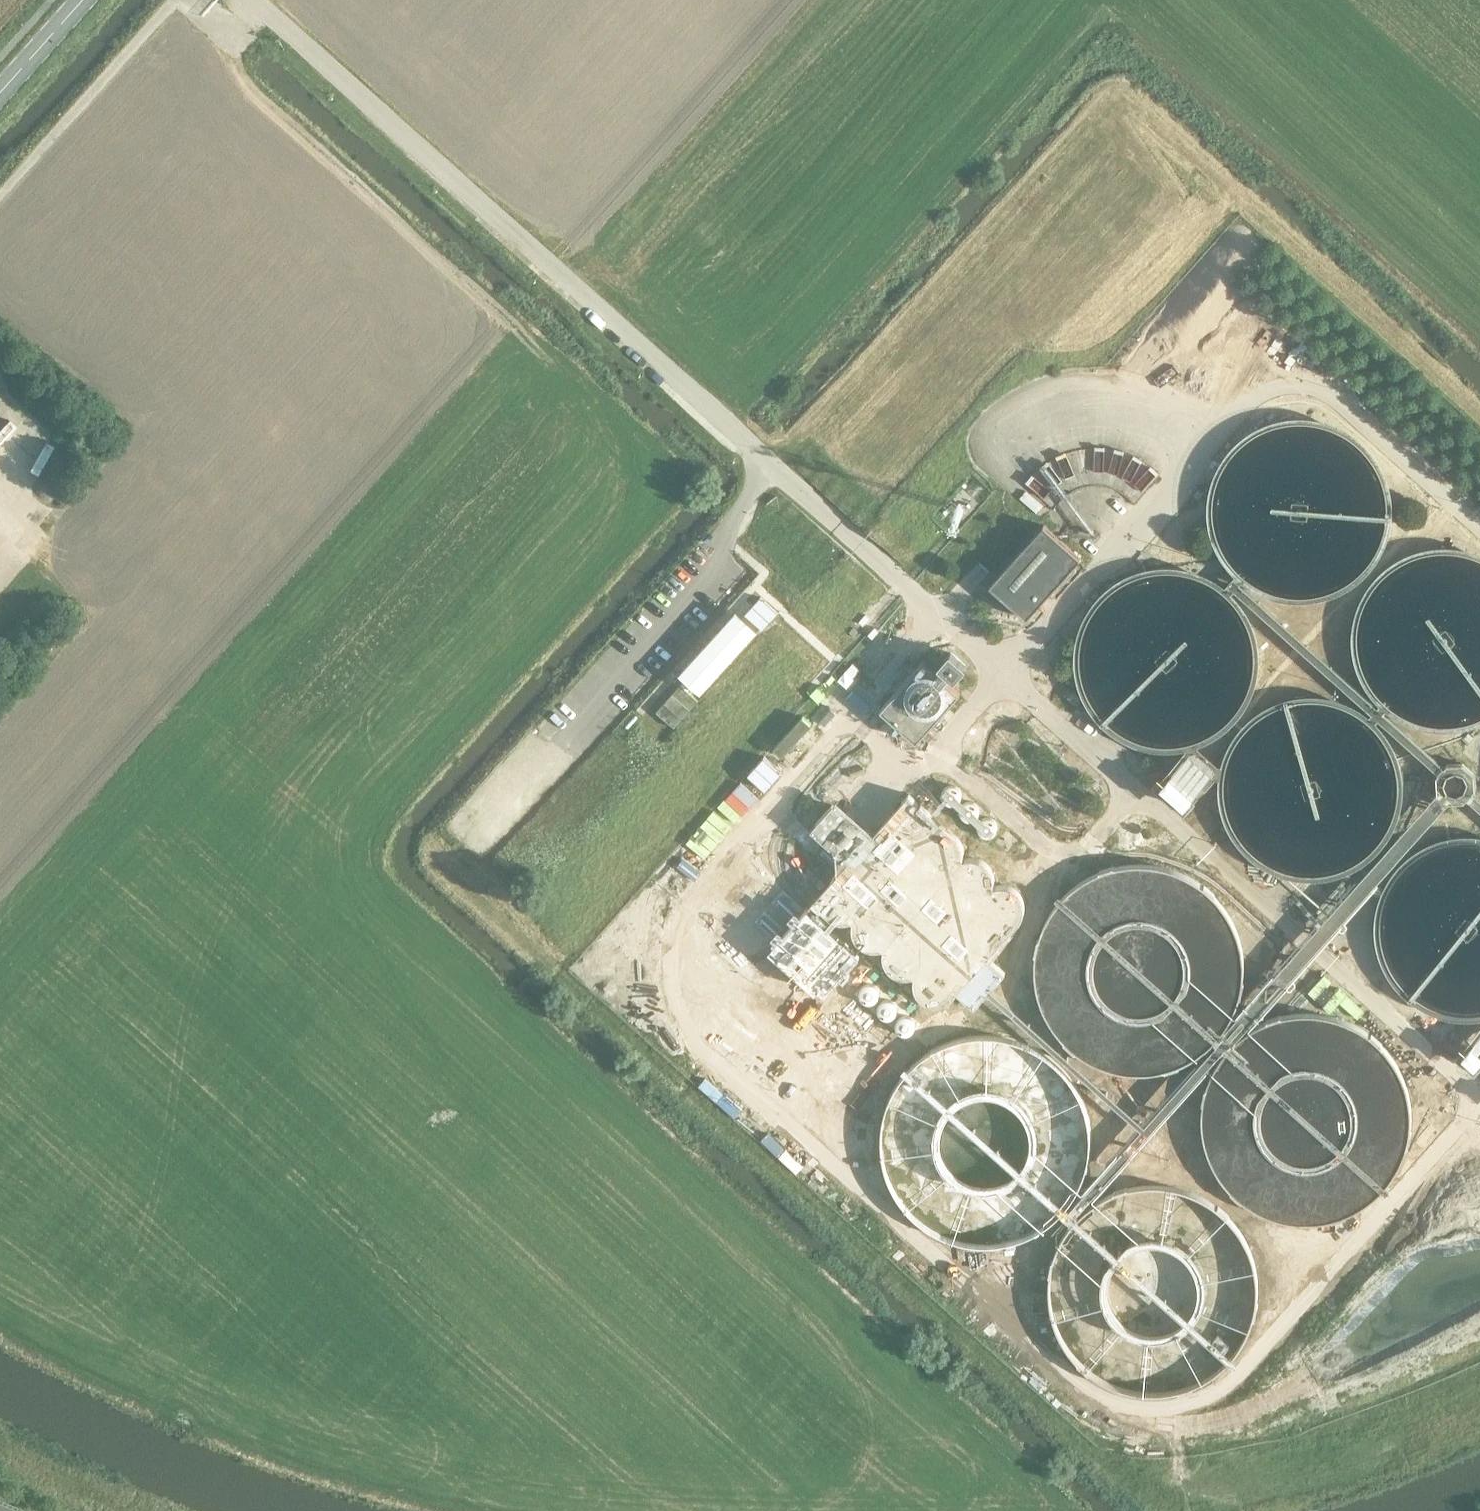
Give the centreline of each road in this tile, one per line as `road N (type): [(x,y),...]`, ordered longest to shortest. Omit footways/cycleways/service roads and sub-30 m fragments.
road 1 (secondary): [(0,94),(85,0)]

